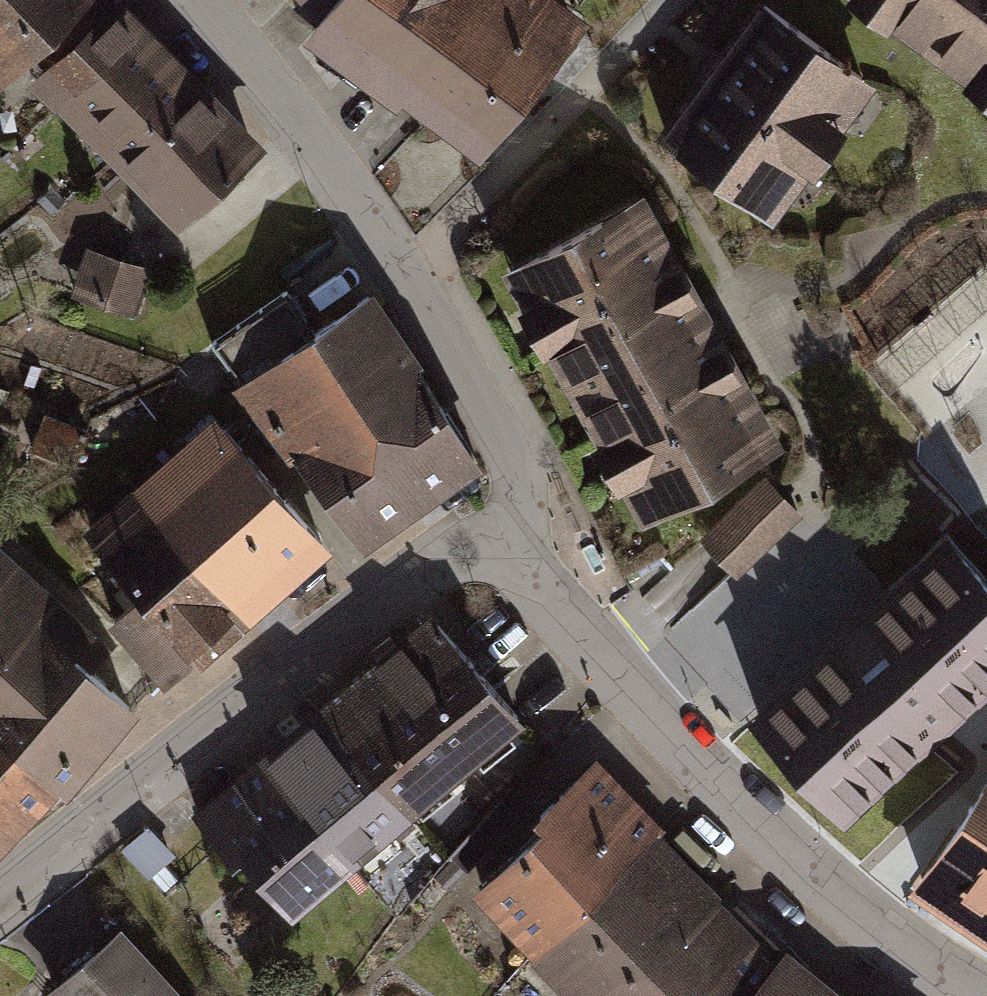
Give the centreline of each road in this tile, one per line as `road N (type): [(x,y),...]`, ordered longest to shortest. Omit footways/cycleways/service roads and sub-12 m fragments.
road 1 (residential): [(529,493),(573,602),(638,702),(849,896),(986,995)]
road 2 (residential): [(0,897),(529,493)]
road 3 (residential): [(205,0),(274,81),(406,277),(505,430),(529,493)]

